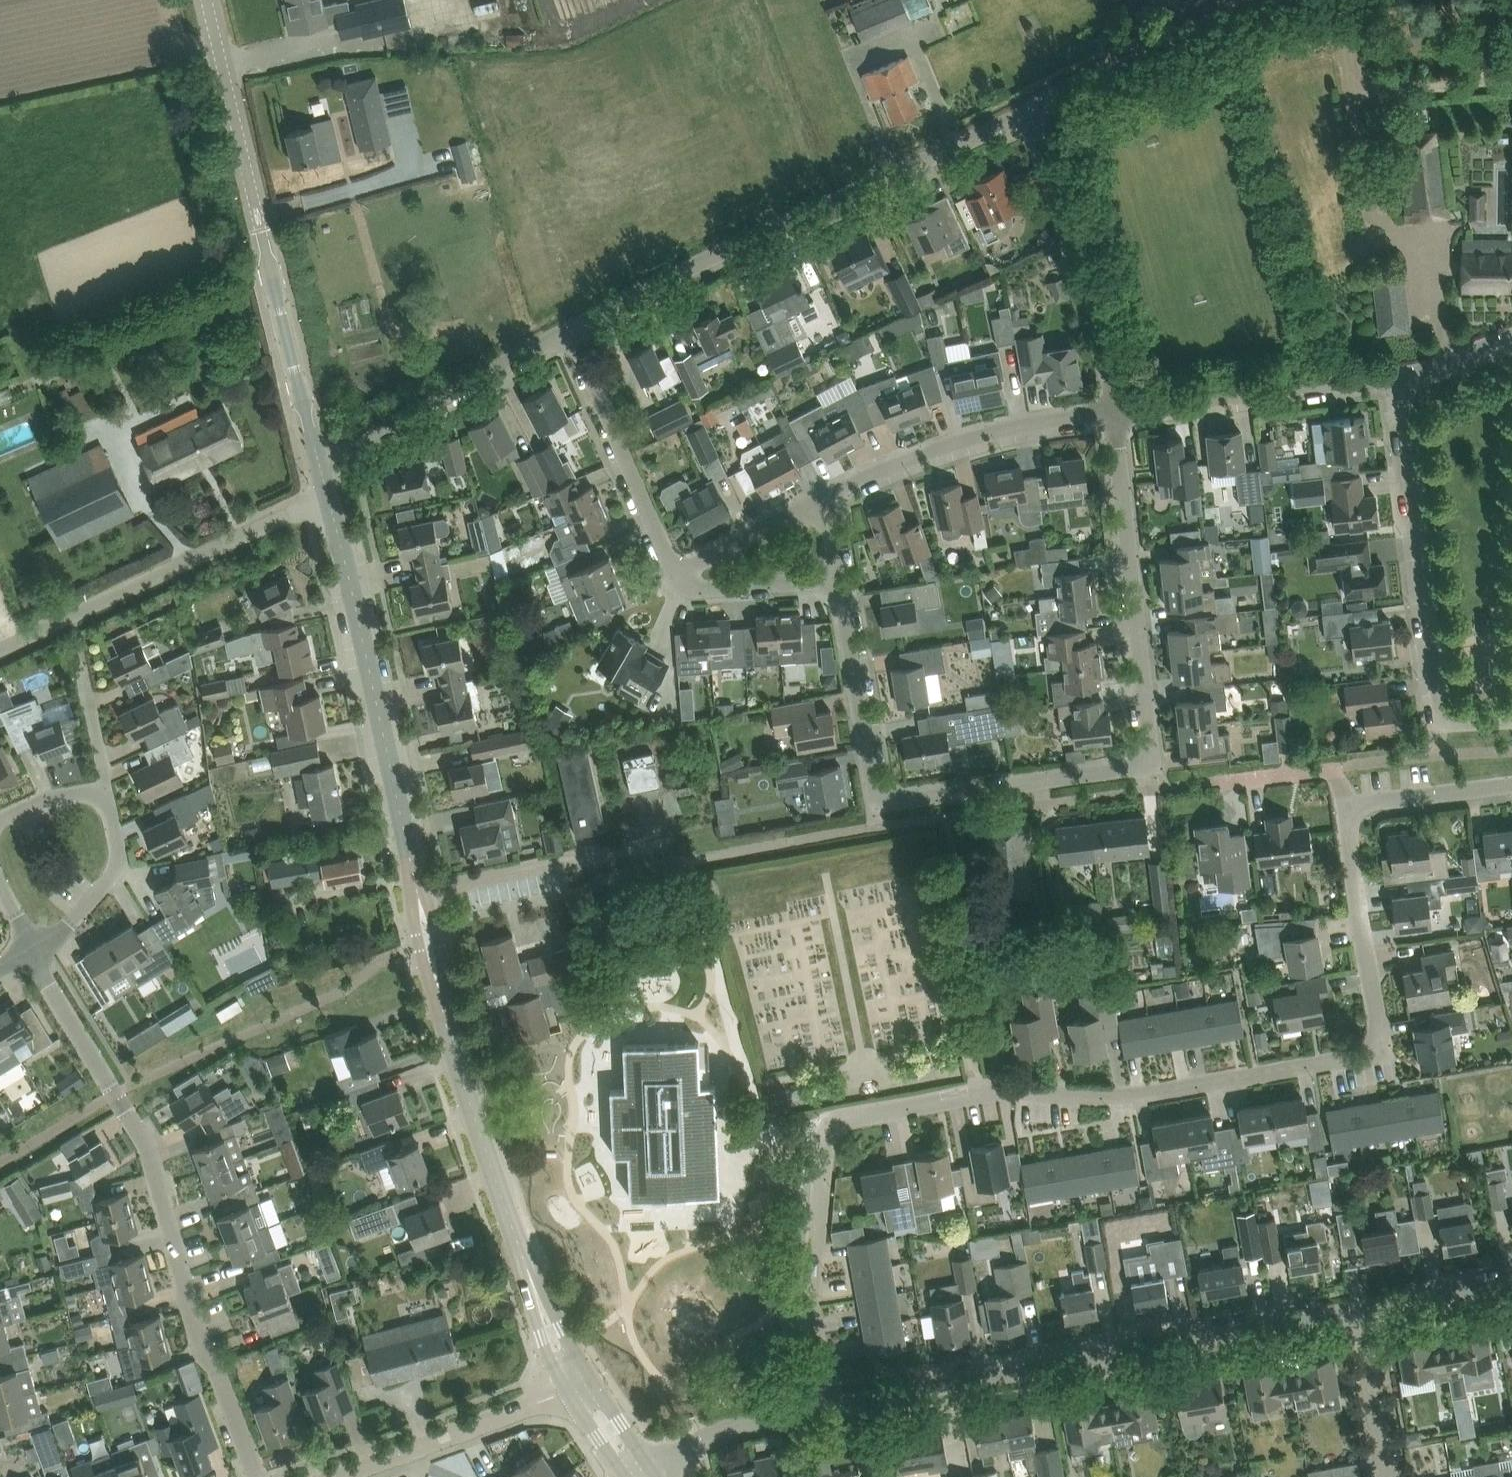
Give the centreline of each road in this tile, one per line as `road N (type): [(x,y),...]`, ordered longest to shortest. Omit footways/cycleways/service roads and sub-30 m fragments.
road 1 (residential): [(828,1406),(810,1301),(832,1126),(999,1090),(1119,1097),(1360,1058),(1378,1040),(1378,1024),(1348,826),(1353,808),(1365,800),(1511,784)]
road 2 (residential): [(838,579),(871,803),(1157,768),(1115,410)]
road 3 (residential): [(258,1476),(197,1333),(148,1151),(28,947)]
road 4 (residential): [(828,1406),(1357,1311)]
road 5 (residential): [(570,329),(1033,111)]
road 6 (tertiary): [(319,468),(208,0)]
road 7 (residential): [(1403,375),(1440,701),(1447,717),(1466,723),(1511,718)]
road 8 (tertiary): [(420,894),(328,499)]
road 9 (unclassified): [(0,649),(328,499)]
road 10 (residential): [(1115,410),(1107,349),(1033,111)]
road 11 (tertiary): [(528,1273),(439,977)]
road 12 (residential): [(1115,410),(996,430),(919,453),(822,495)]
road 13 (residential): [(1403,375),(1115,410)]
road 14 (residential): [(319,468),(570,329)]
road 15 (residential): [(675,573),(570,329)]
road 16 (residential): [(672,838),(420,894)]
road 17 (tertiary): [(337,1476),(565,1390)]
road 18 (unclassified): [(1033,111),(1247,0)]
road 19 (residential): [(28,947),(66,927),(114,872),(106,792)]
road 20 (residential): [(651,1469),(761,1420),(828,1406)]
road 21 (residential): [(838,579),(706,590),(675,573)]
road 22 (residential): [(1387,1476),(1357,1311)]
road 23 (residential): [(822,495),(675,573)]
road 24 (residential): [(1357,1311),(1511,1282)]
road 25 (residential): [(106,792),(84,665)]
road 26 (tertiary): [(528,1273),(540,1337),(565,1390)]
road 27 (tertiary): [(589,1376),(528,1273)]

